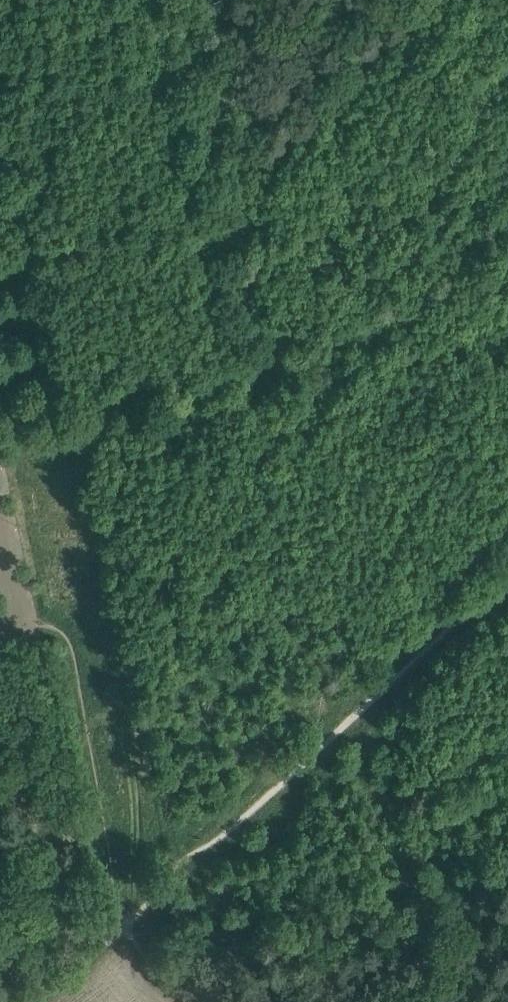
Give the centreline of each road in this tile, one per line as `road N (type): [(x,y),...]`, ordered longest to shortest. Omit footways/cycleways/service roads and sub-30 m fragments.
road 1 (residential): [(0,644),(26,625),(0,520)]
road 2 (unclassified): [(28,1001),(123,928)]

